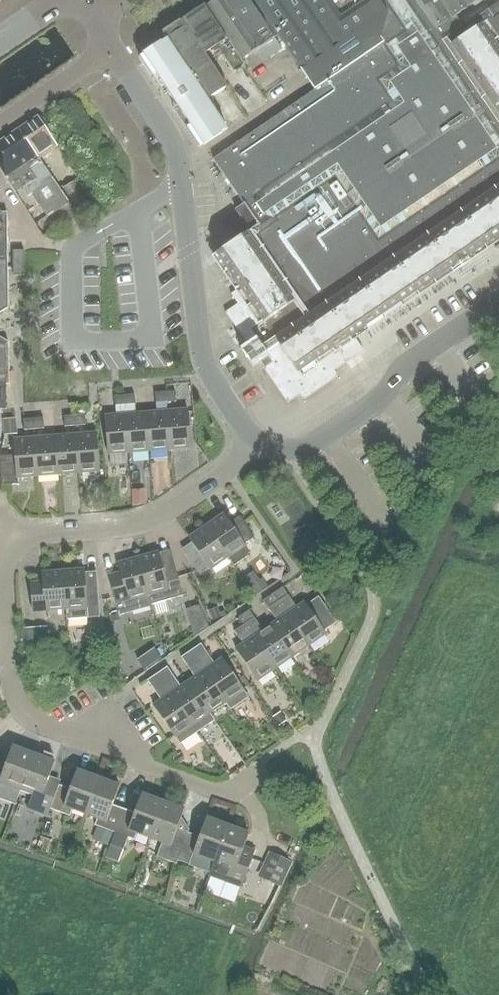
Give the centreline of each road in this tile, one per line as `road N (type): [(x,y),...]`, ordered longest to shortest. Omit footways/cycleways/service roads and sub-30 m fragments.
road 1 (tertiary): [(255,438),(223,397),(200,346),(175,147),(112,48)]
road 2 (residential): [(258,772),(224,794),(41,725),(15,699),(7,640)]
road 3 (tertiary): [(498,302),(411,360),(386,394),(313,443),(286,450),(255,438)]
road 4 (residential): [(0,539),(150,521),(233,465),(255,438)]
road 5 (residential): [(0,121),(112,48)]

